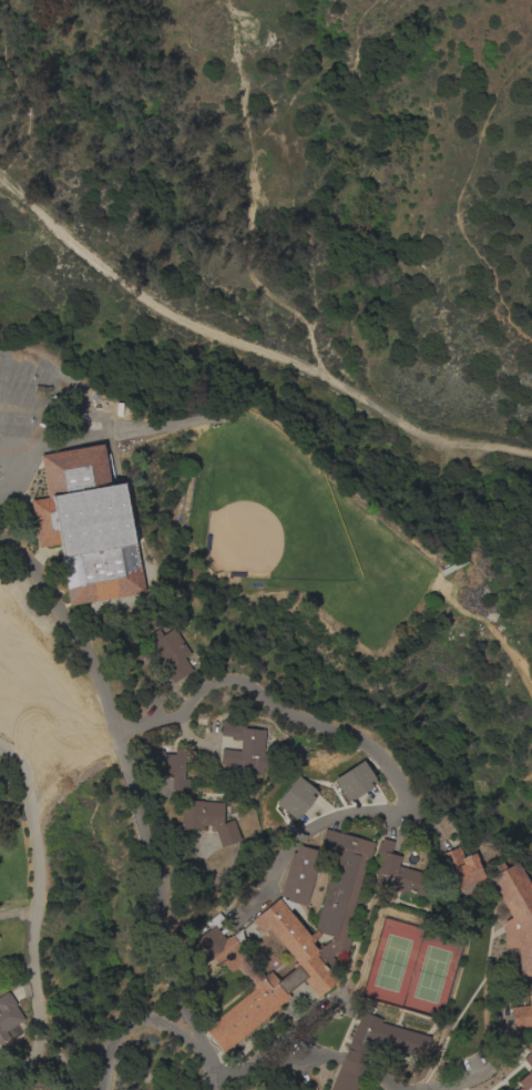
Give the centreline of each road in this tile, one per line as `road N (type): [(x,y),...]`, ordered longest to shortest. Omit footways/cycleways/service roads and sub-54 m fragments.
road 1 (track): [(531,454),(432,435),(318,376),(176,318),(96,266),(7,182)]
road 2 (track): [(275,112),(249,63),(266,35),(260,22),(229,14)]

